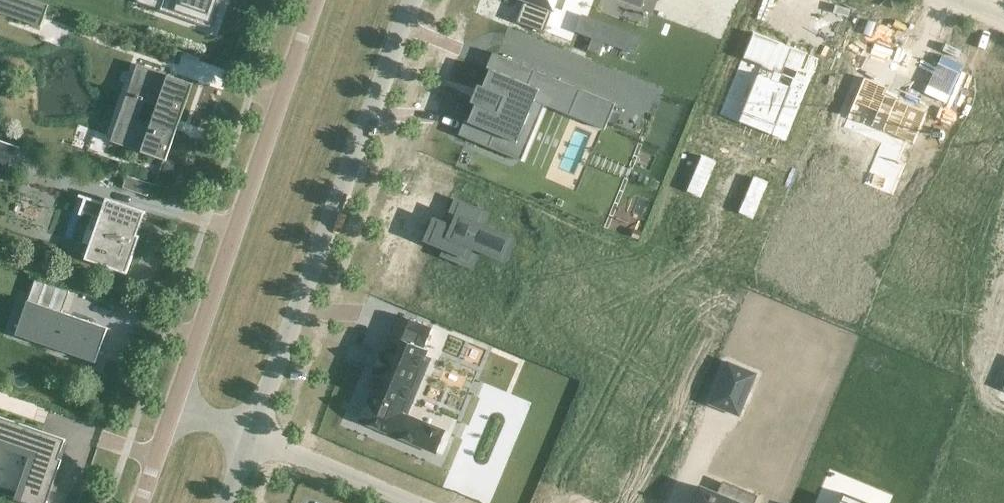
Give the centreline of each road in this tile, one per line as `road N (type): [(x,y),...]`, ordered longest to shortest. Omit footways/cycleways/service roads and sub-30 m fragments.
road 1 (residential): [(252,434),(414,0)]
road 2 (residential): [(315,0),(173,407)]
road 3 (residential): [(252,434),(416,502)]

